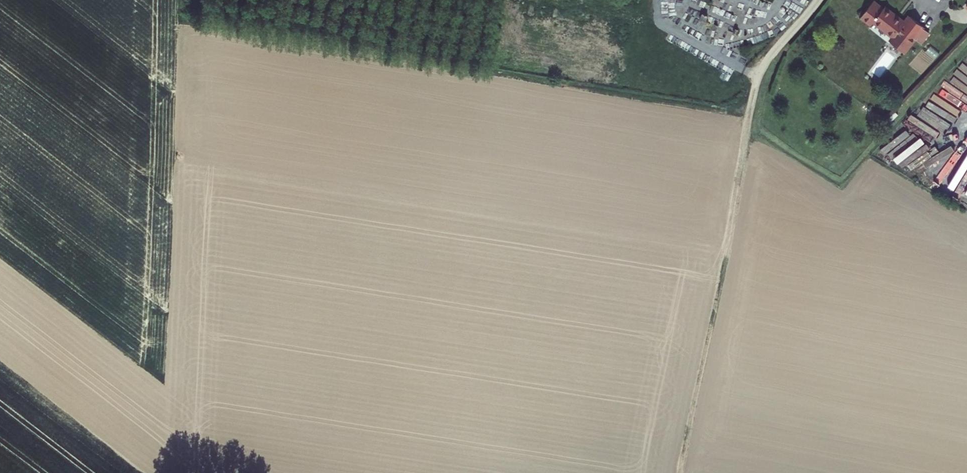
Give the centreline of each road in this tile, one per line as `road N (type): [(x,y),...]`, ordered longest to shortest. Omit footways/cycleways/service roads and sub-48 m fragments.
road 1 (track): [(819,0),(759,71),(732,249),(682,472)]

